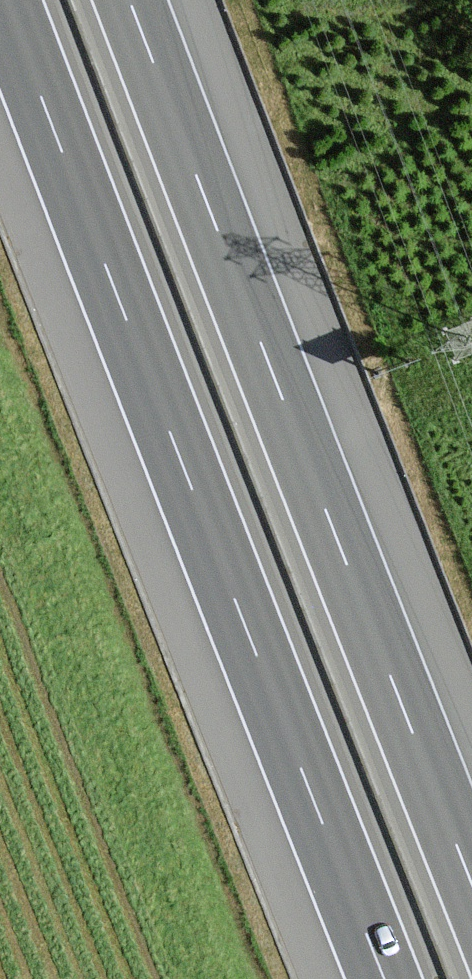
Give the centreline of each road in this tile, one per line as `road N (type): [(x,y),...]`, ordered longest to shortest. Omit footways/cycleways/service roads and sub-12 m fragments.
road 1 (motorway): [(5,0),(385,978)]
road 2 (motorway): [(471,878),(132,0)]

